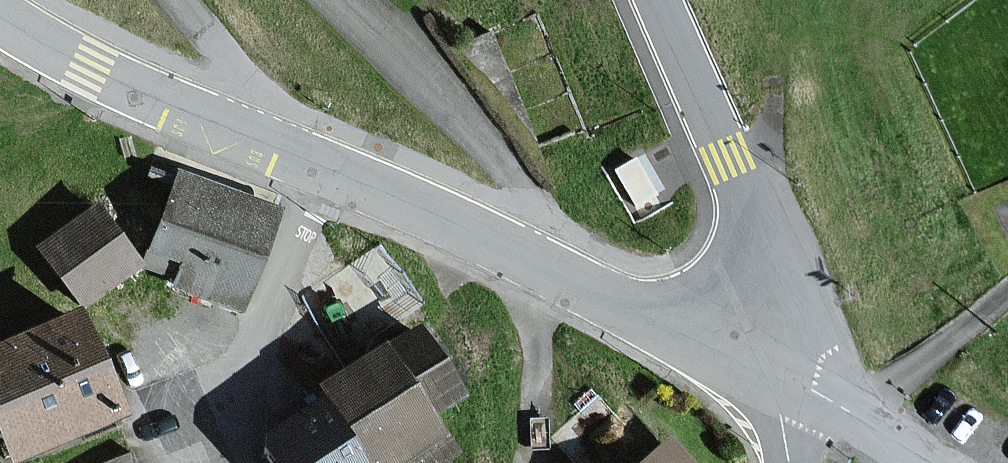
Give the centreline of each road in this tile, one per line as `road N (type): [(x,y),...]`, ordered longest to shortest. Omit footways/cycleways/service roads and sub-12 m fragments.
road 1 (tertiary): [(327,168),(668,327),(707,328),(748,309)]
road 2 (tertiary): [(0,13),(124,82),(327,168)]
road 3 (tertiary): [(748,309),(764,283),(759,228),(657,0)]
road 4 (residential): [(327,168),(223,418),(223,462)]
road 5 (residential): [(801,366),(933,462)]

